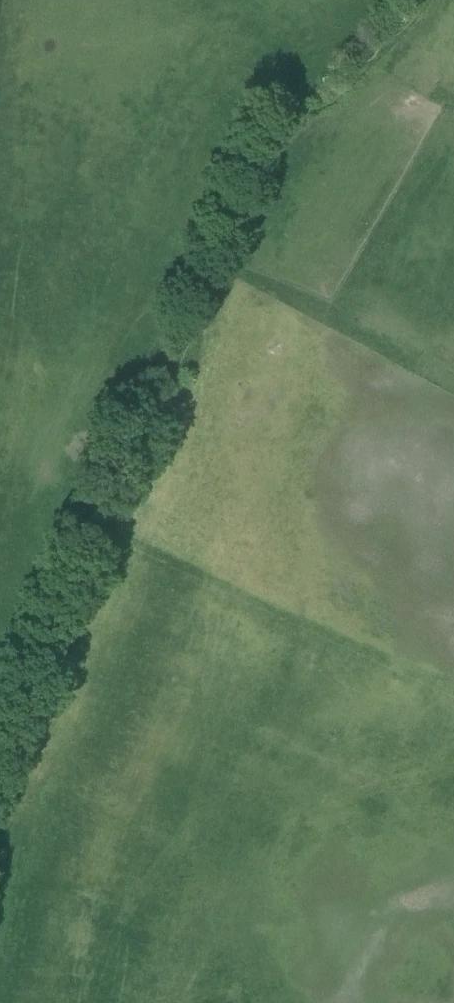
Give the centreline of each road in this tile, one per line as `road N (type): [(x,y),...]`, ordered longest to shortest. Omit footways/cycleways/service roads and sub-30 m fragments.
road 1 (track): [(414,0),(367,90),(276,168),(187,340),(0,793)]

